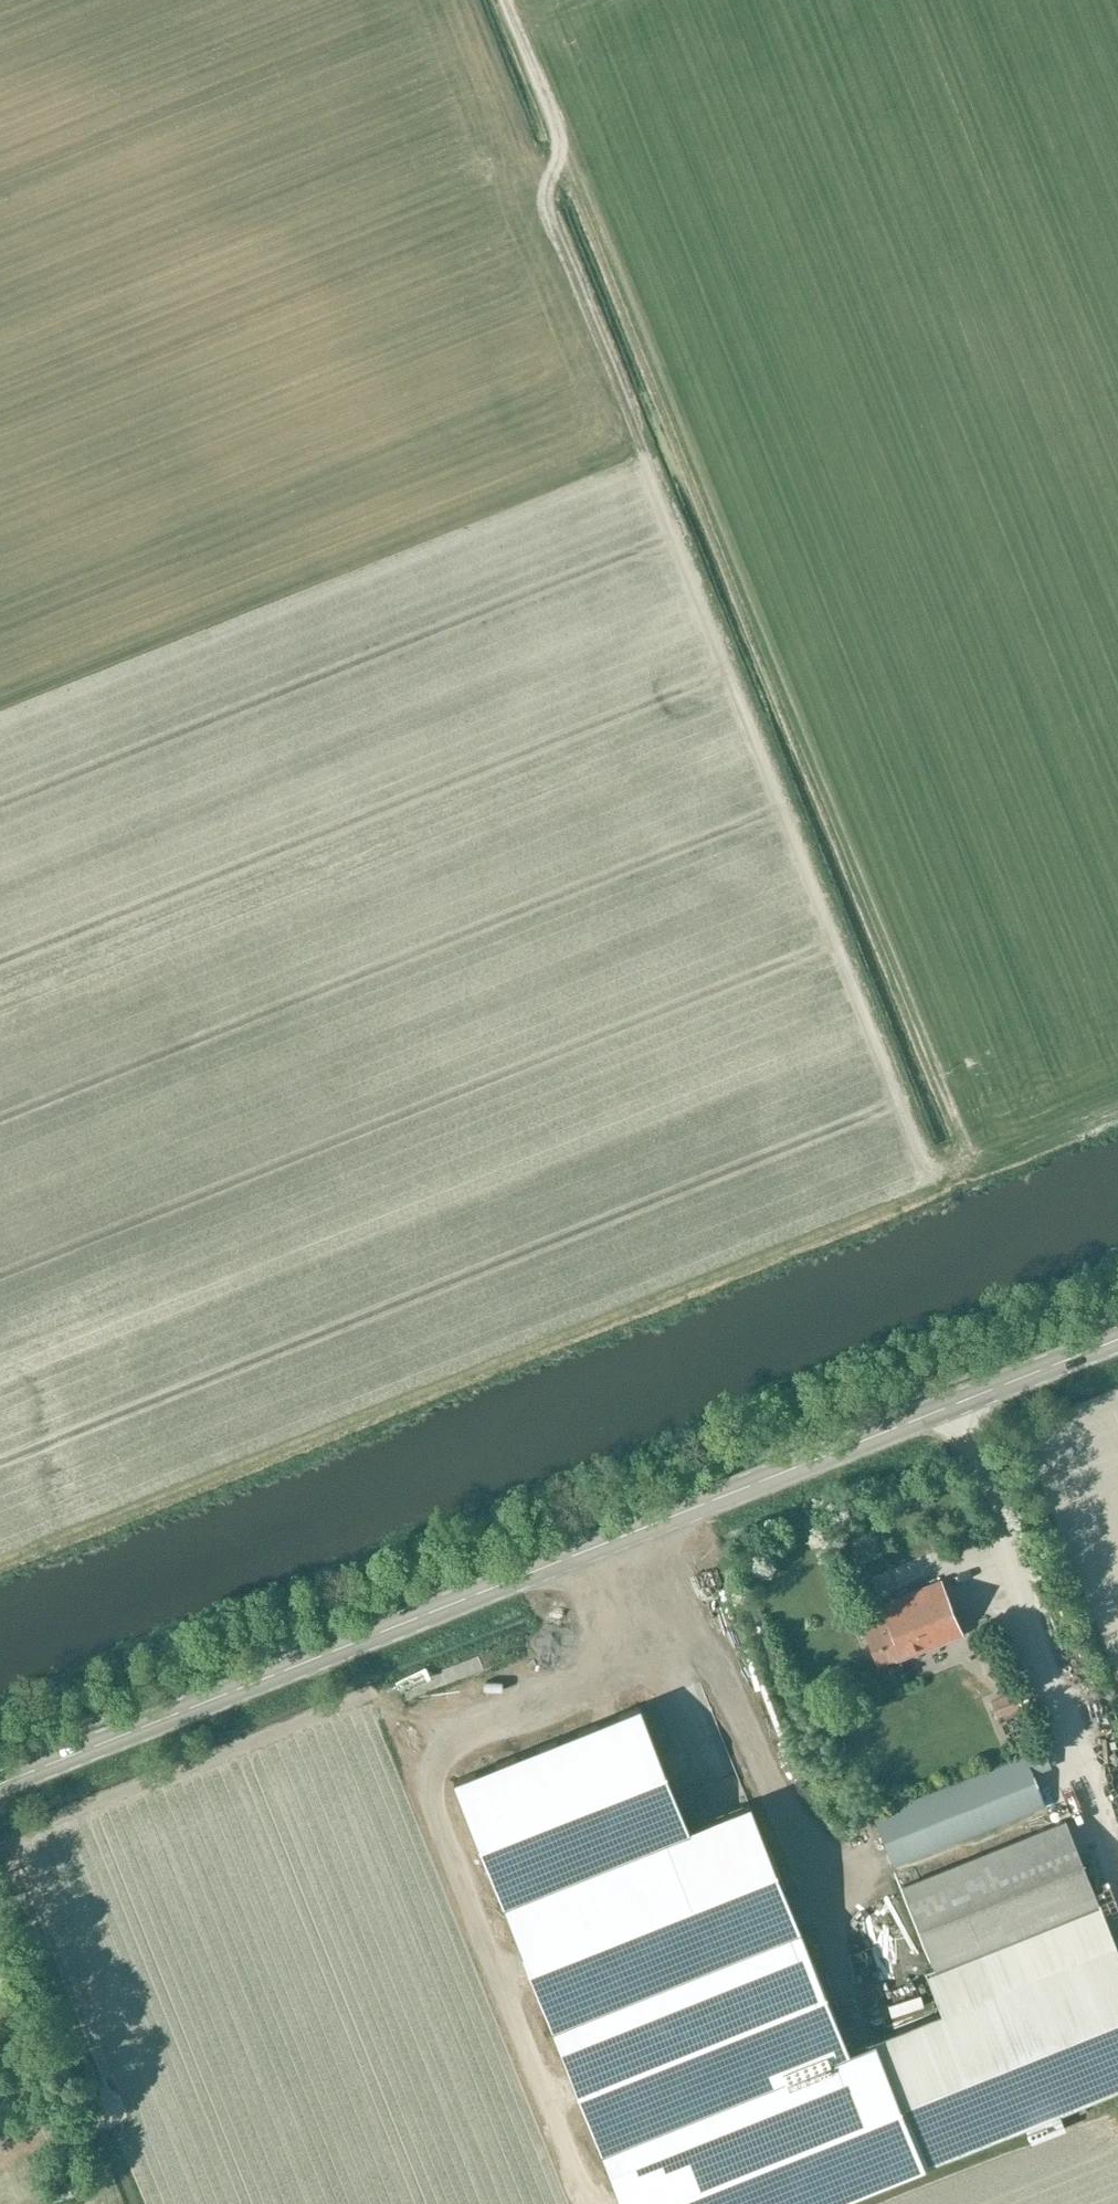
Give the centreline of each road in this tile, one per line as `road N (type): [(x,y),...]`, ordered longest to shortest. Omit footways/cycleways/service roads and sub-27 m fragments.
road 1 (tertiary): [(1117,1337),(0,1780)]

